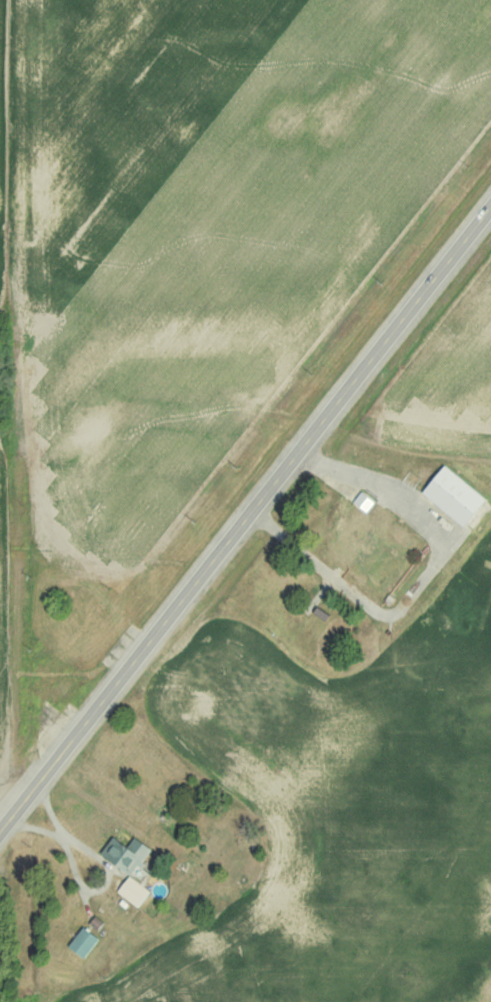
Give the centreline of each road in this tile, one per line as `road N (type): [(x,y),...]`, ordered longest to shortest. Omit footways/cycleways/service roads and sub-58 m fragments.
road 1 (primary): [(0,833),(490,206)]

